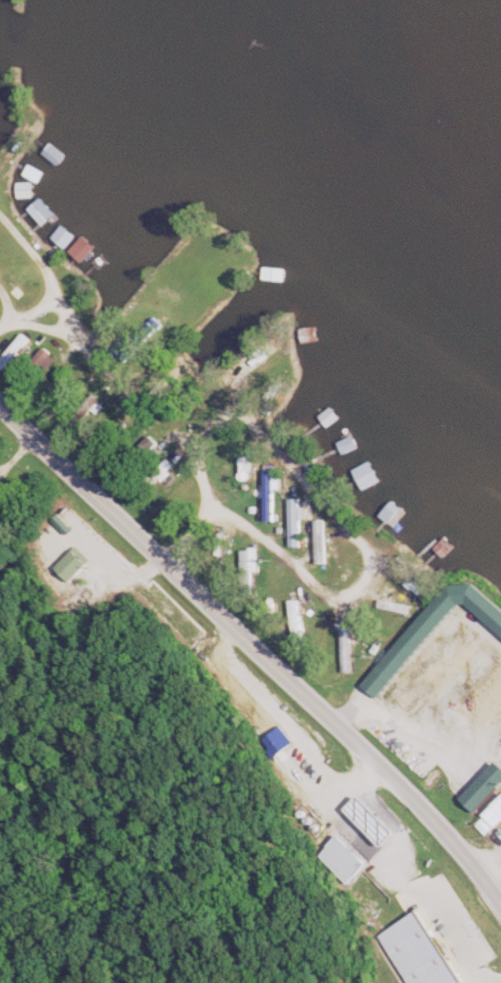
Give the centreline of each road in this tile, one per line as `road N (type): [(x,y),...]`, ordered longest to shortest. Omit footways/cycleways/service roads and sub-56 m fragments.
road 1 (primary): [(500,906),(425,807),(343,724),(0,401)]

